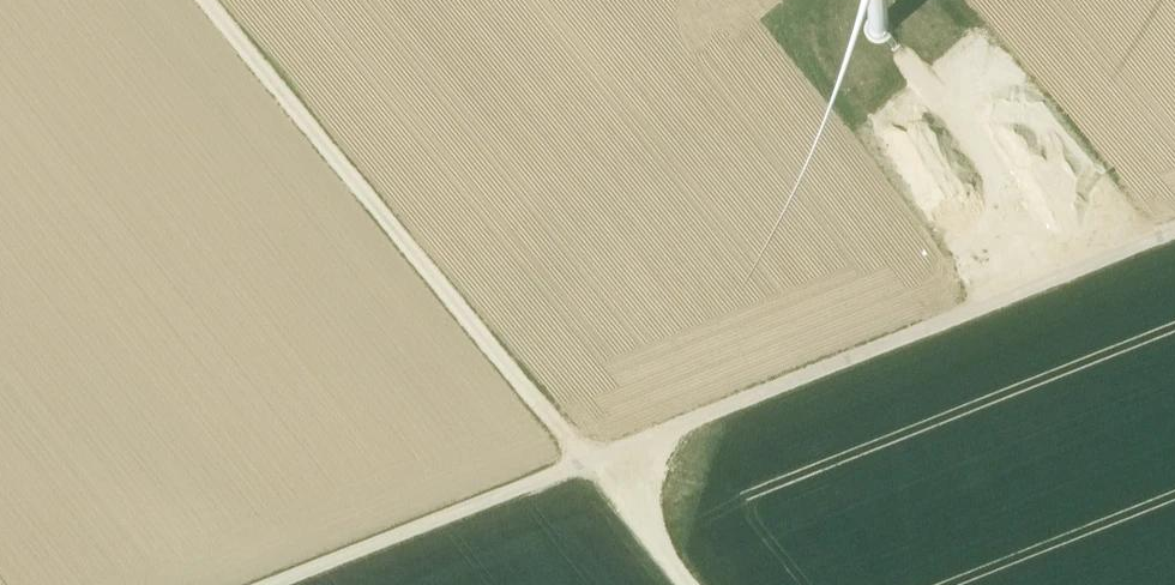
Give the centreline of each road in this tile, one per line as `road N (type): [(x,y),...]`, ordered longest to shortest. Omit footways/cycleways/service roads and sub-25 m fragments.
road 1 (track): [(1174,238),(268,584)]
road 2 (track): [(211,0),(692,584)]

